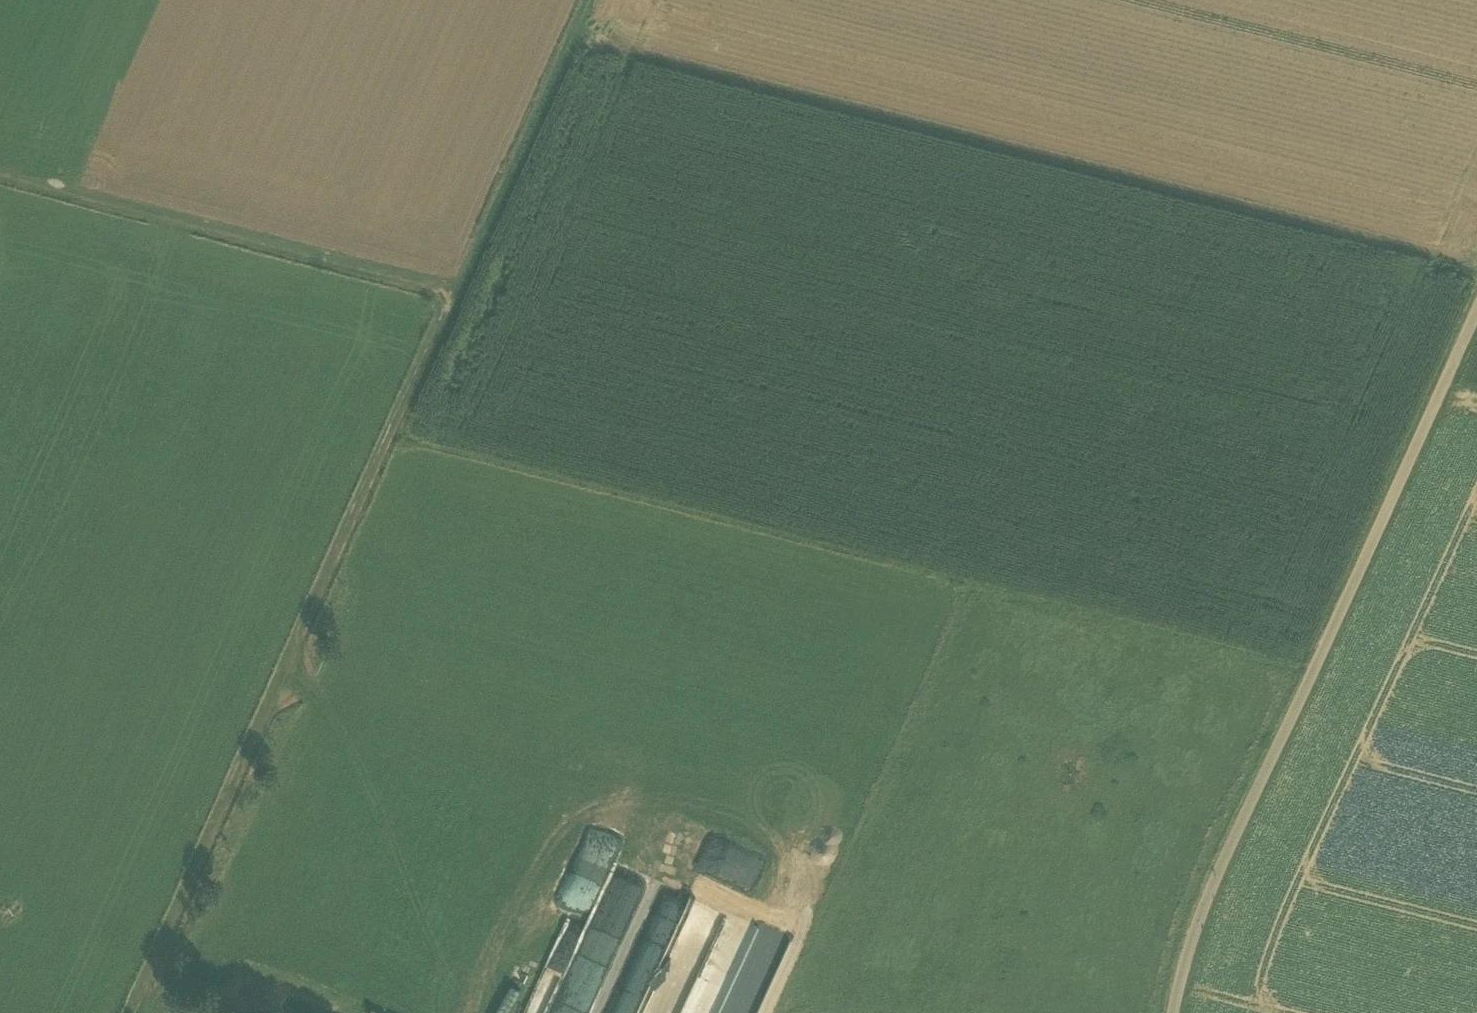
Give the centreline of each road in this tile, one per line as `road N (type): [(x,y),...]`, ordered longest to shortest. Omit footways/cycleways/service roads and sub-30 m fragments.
road 1 (track): [(1173,1012),(1214,878),(1476,307)]

